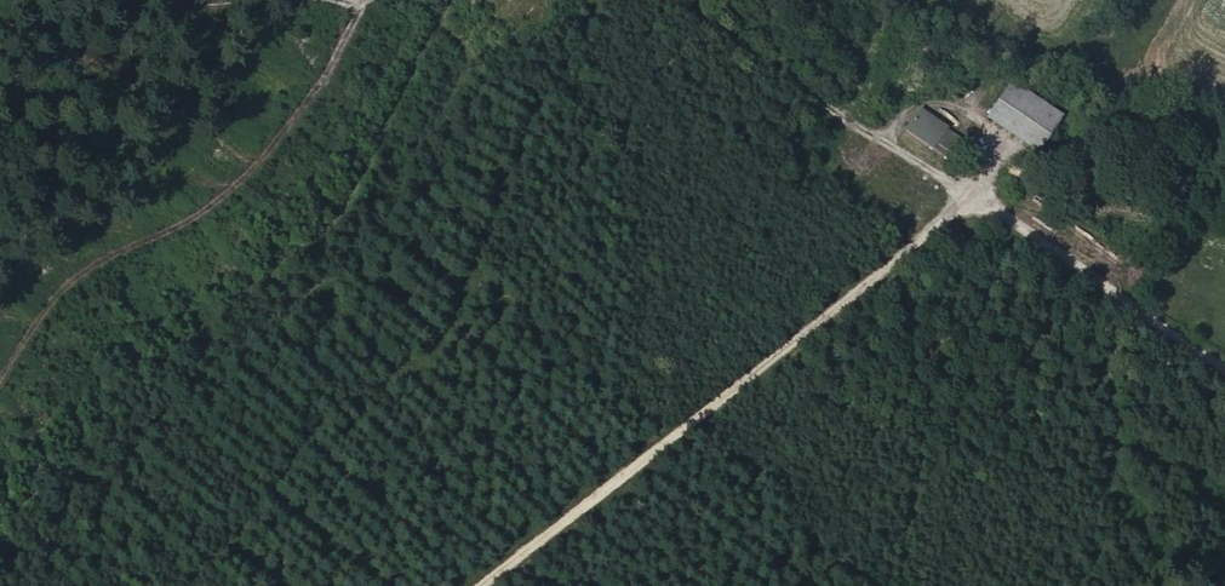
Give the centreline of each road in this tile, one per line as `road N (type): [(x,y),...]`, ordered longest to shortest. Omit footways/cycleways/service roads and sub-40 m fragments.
road 1 (track): [(1224,372),(1008,217),(973,206),(943,210),(475,585)]
road 2 (track): [(601,0),(522,127),(512,173),(423,358),(396,378),(343,392),(307,421),(292,452),(181,585)]
road 3 (track): [(0,298),(157,402),(362,240),(501,0)]
road 4 (track): [(973,206),(671,0)]
road 5 (track): [(0,562),(138,431),(157,402)]

